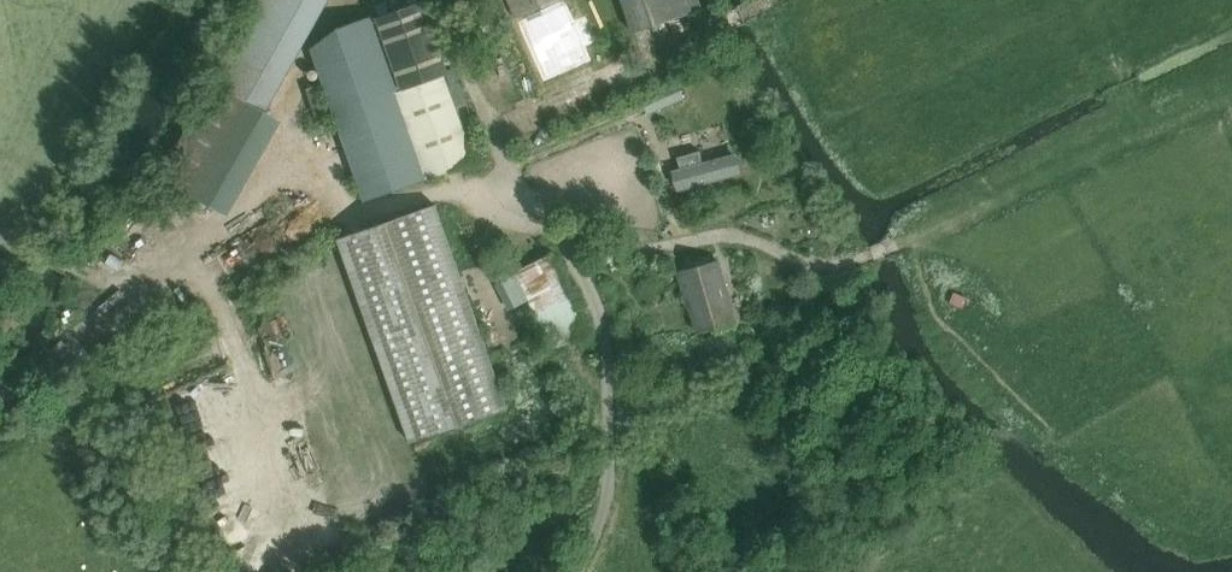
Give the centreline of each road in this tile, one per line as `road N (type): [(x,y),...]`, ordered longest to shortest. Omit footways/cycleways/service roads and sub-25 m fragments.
road 1 (track): [(1139,115),(864,261),(815,265),(740,236),(653,250),(562,240)]
road 2 (track): [(1086,0),(1139,115),(1231,81)]

